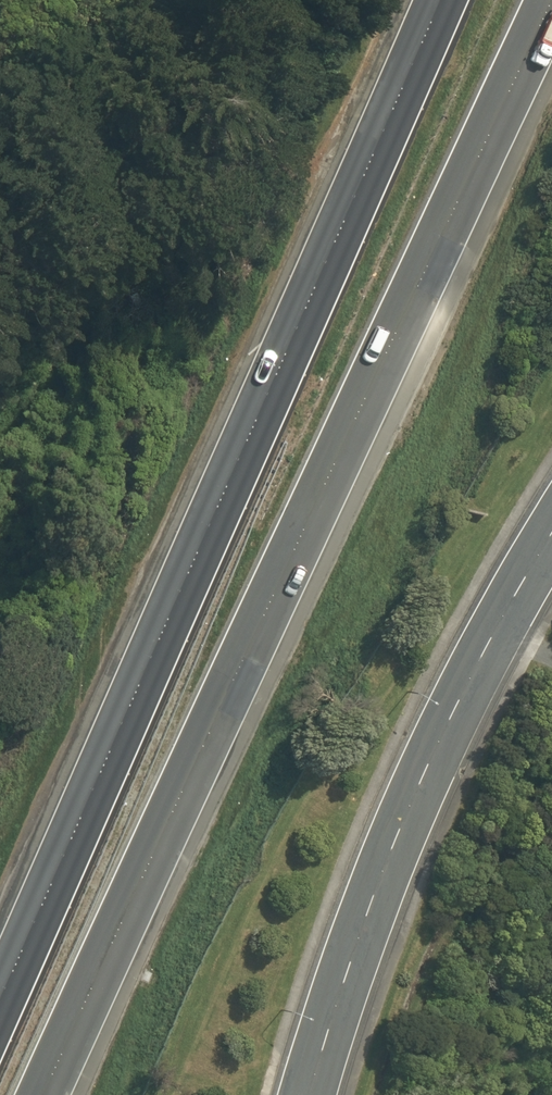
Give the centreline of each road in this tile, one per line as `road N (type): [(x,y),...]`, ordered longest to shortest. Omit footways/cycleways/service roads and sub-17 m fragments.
road 1 (motorway): [(550,0),(46,1094)]
road 2 (motorway): [(0,1003),(444,0)]
road 3 (tertiary): [(551,535),(398,836),(312,1094)]

